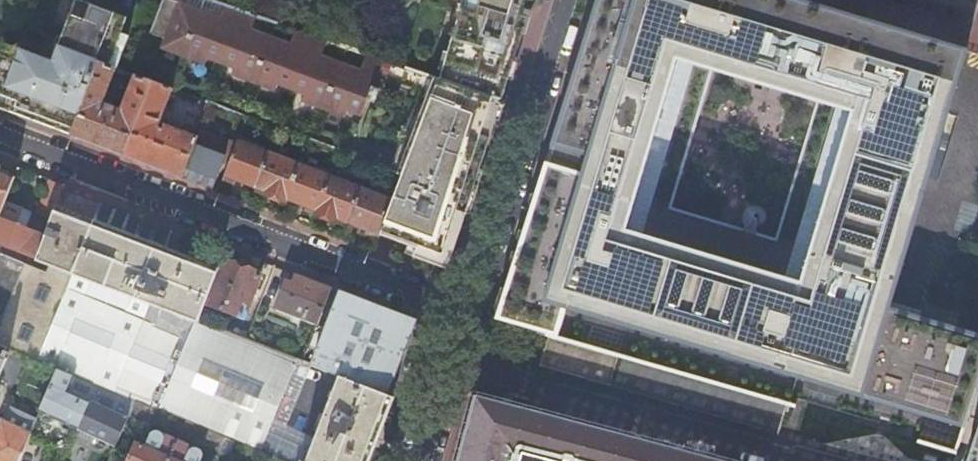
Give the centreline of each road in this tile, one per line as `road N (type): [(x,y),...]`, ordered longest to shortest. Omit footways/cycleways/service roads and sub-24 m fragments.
road 1 (residential): [(467,313),(0,133)]
road 2 (tertiary): [(566,0),(467,313)]
road 3 (tertiary): [(467,313),(424,460)]

